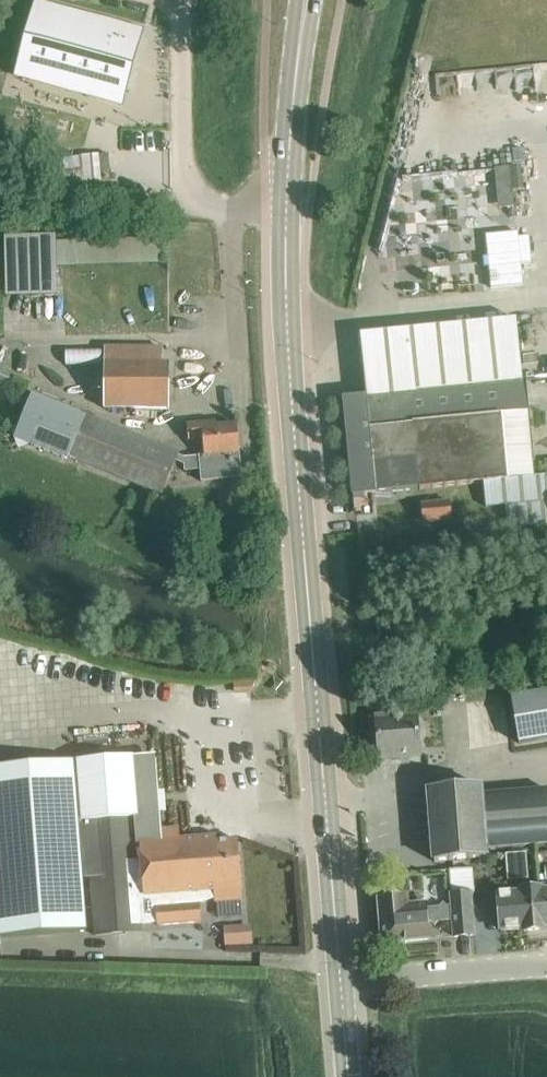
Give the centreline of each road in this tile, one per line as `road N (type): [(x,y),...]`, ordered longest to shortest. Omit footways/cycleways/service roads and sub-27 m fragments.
road 1 (tertiary): [(340,986),(304,568),(287,205)]
road 2 (unclassified): [(287,205),(210,206),(195,192),(185,161),(181,16)]
road 3 (unclassified): [(340,986),(546,970)]
road 4 (tertiary): [(287,205),(306,0)]

